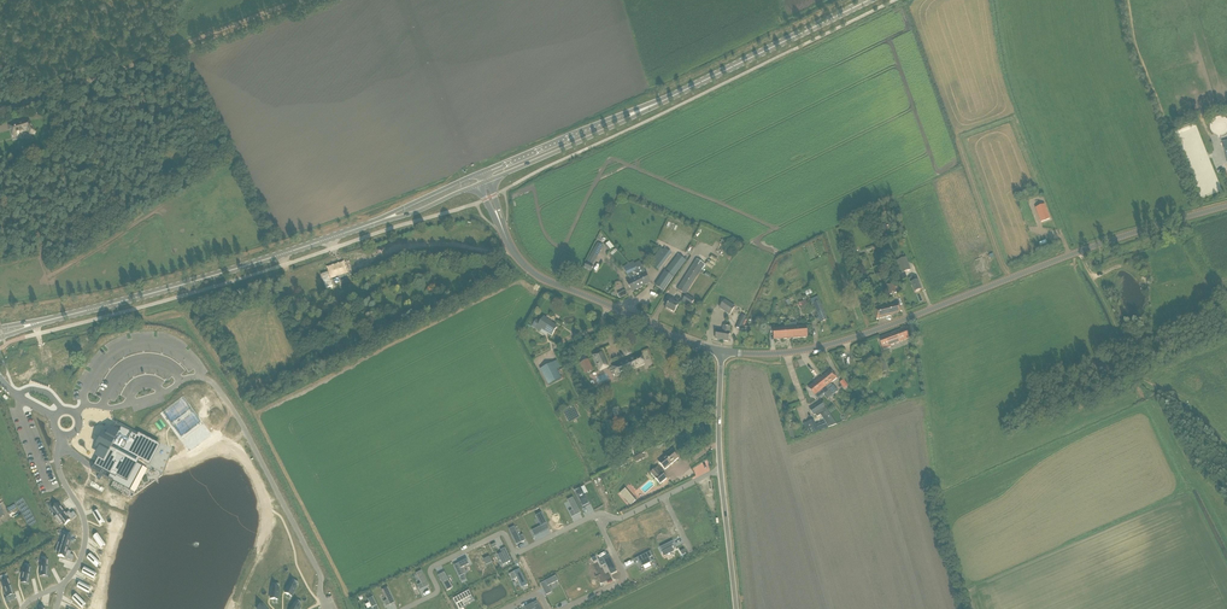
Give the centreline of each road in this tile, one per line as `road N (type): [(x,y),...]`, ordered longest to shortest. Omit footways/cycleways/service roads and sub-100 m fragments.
road 1 (unclassified): [(1226,206),(831,344),(722,351)]
road 2 (secondary): [(36,323),(381,220)]
road 3 (track): [(300,0),(3,109)]
road 4 (unclassified): [(722,351),(543,278),(516,255),(500,222)]
road 5 (unclassified): [(736,608),(720,459),(722,351)]
road 6 (secondary): [(868,0),(664,101)]
road 7 (secondary): [(664,101),(480,173)]
road 8 (secondary): [(490,180),(664,101)]

